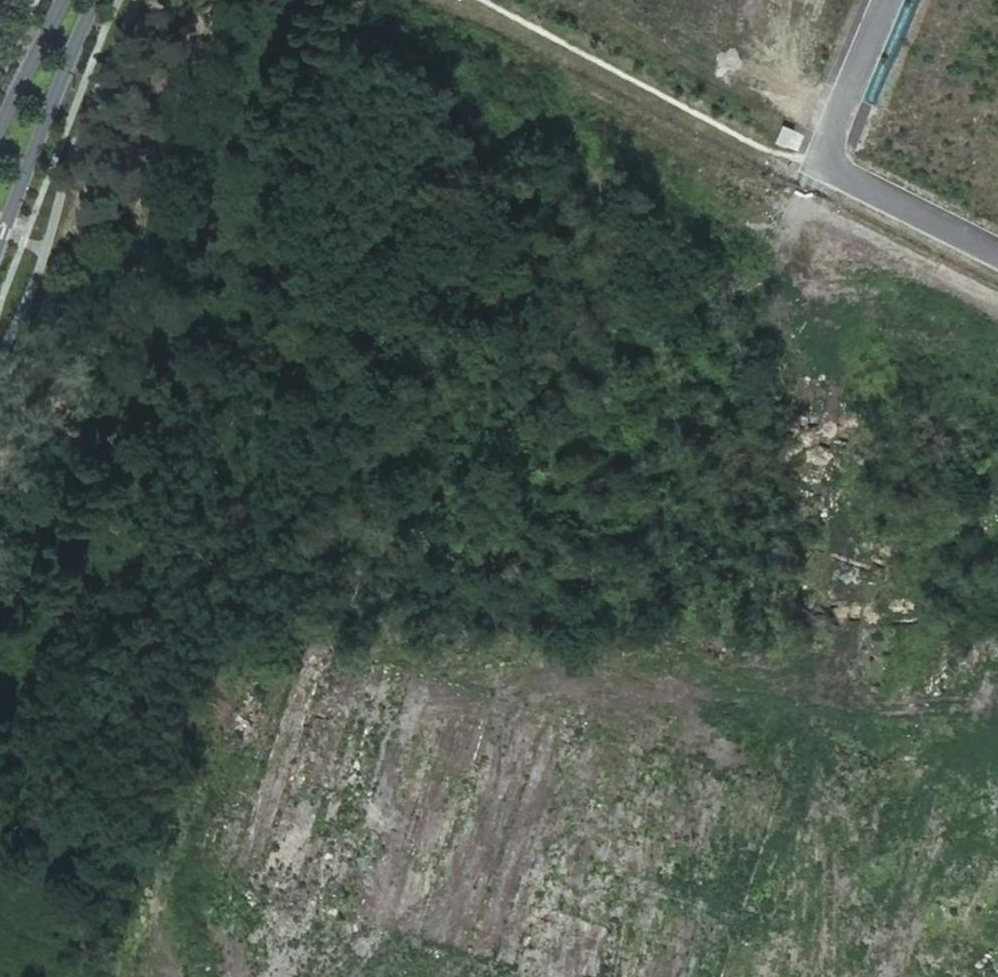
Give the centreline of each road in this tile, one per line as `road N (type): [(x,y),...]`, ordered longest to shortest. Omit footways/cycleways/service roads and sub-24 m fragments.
road 1 (unclassified): [(890,0),(820,164),(997,255)]
road 2 (secondary): [(0,243),(53,99),(102,0)]
road 3 (secondary): [(62,0),(0,124)]

